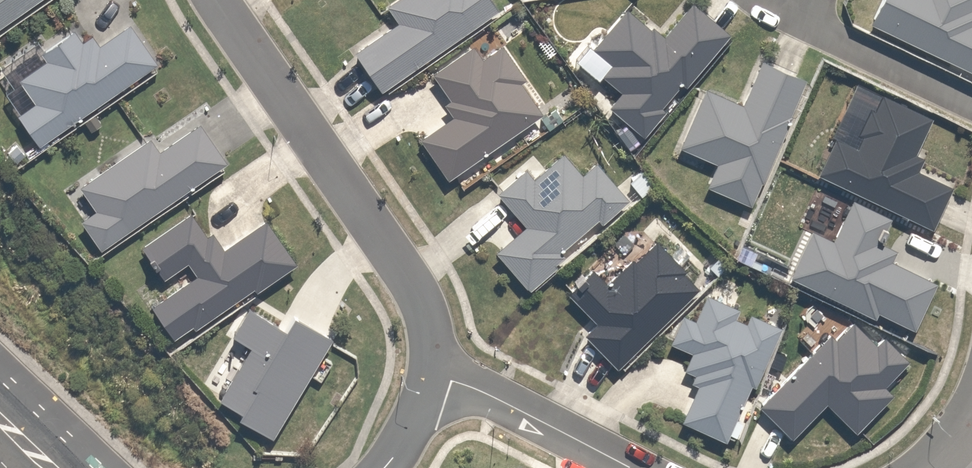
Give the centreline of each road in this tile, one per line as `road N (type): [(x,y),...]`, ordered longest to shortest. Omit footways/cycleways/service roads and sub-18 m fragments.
road 1 (residential): [(217,0),(409,278),(425,314),(426,376)]
road 2 (residential): [(629,467),(498,399),(426,376)]
road 3 (residential): [(805,24),(971,102)]

